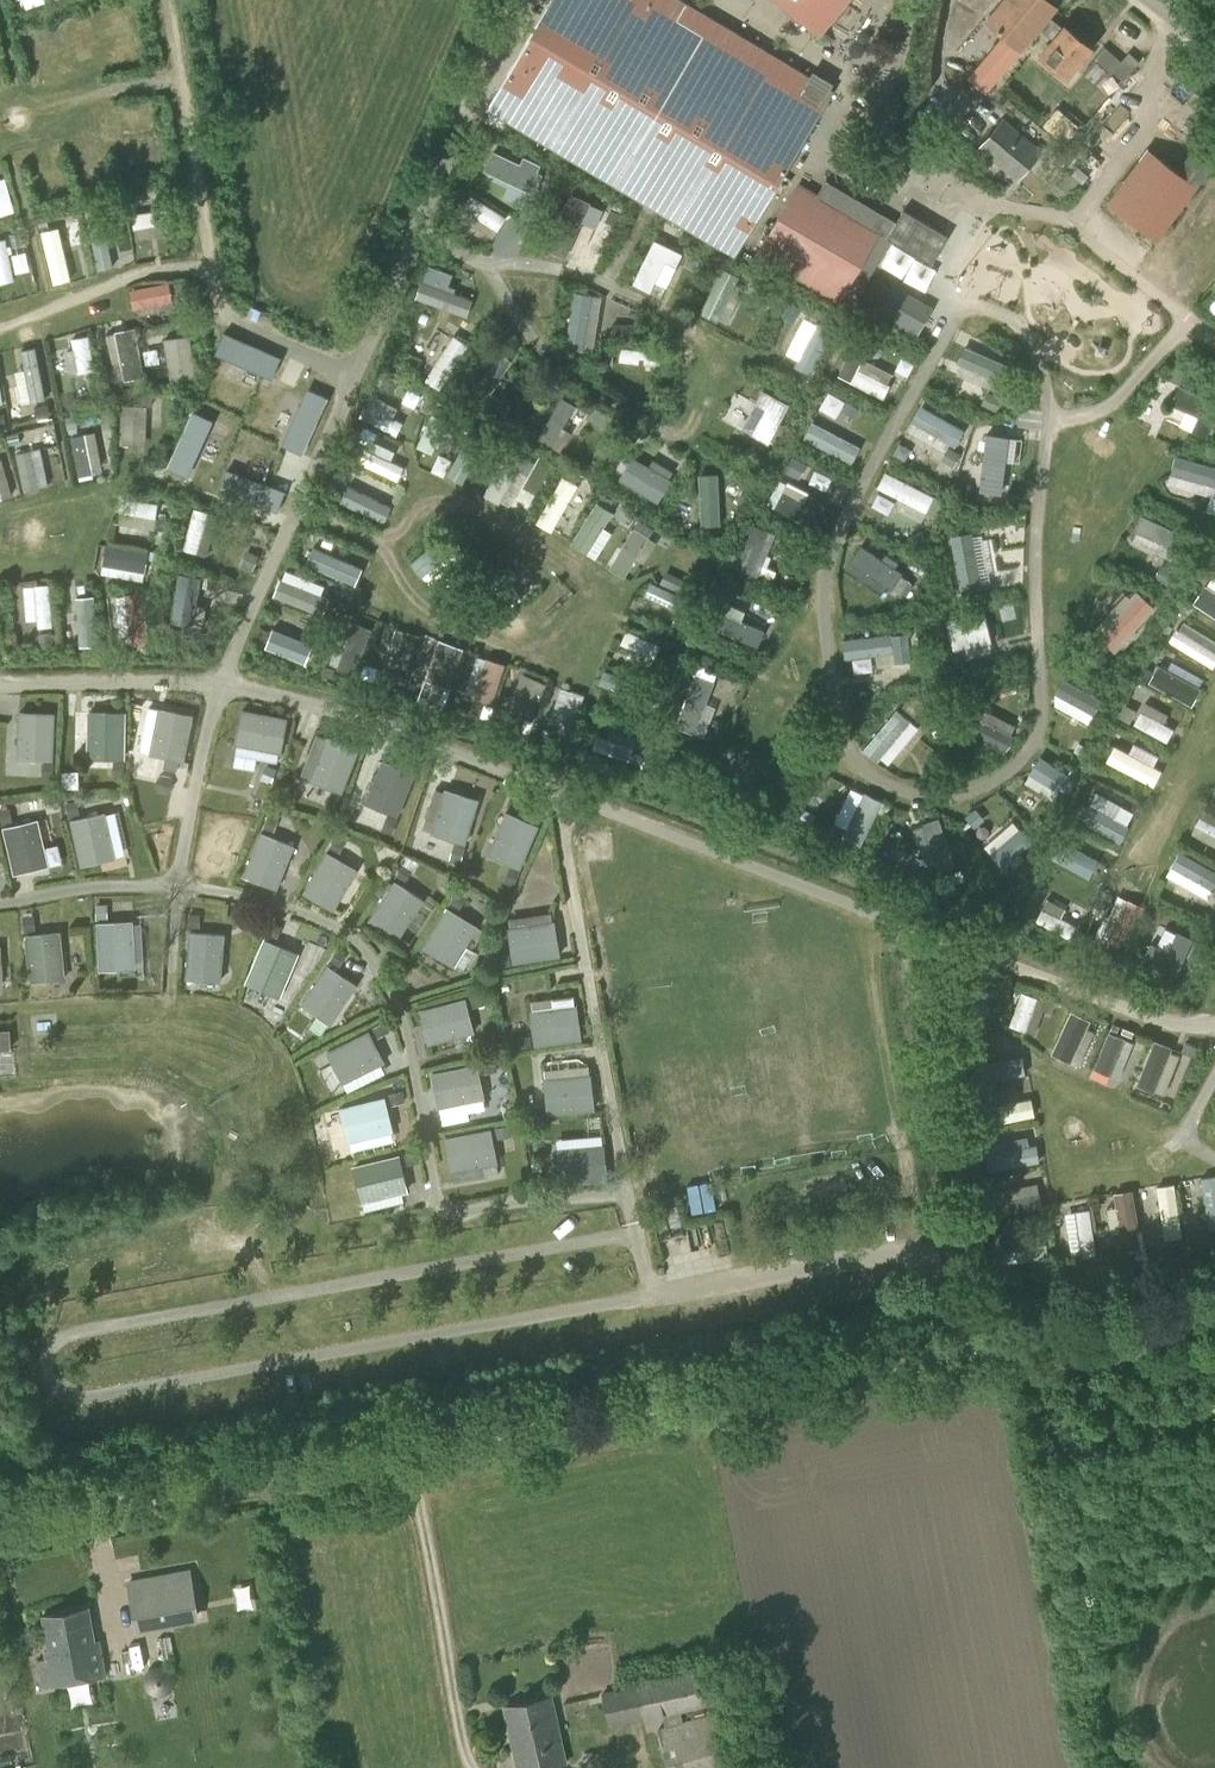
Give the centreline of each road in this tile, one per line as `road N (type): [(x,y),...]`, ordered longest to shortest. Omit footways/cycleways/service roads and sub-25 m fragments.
road 1 (unclassified): [(0,1534),(1214,1319)]

